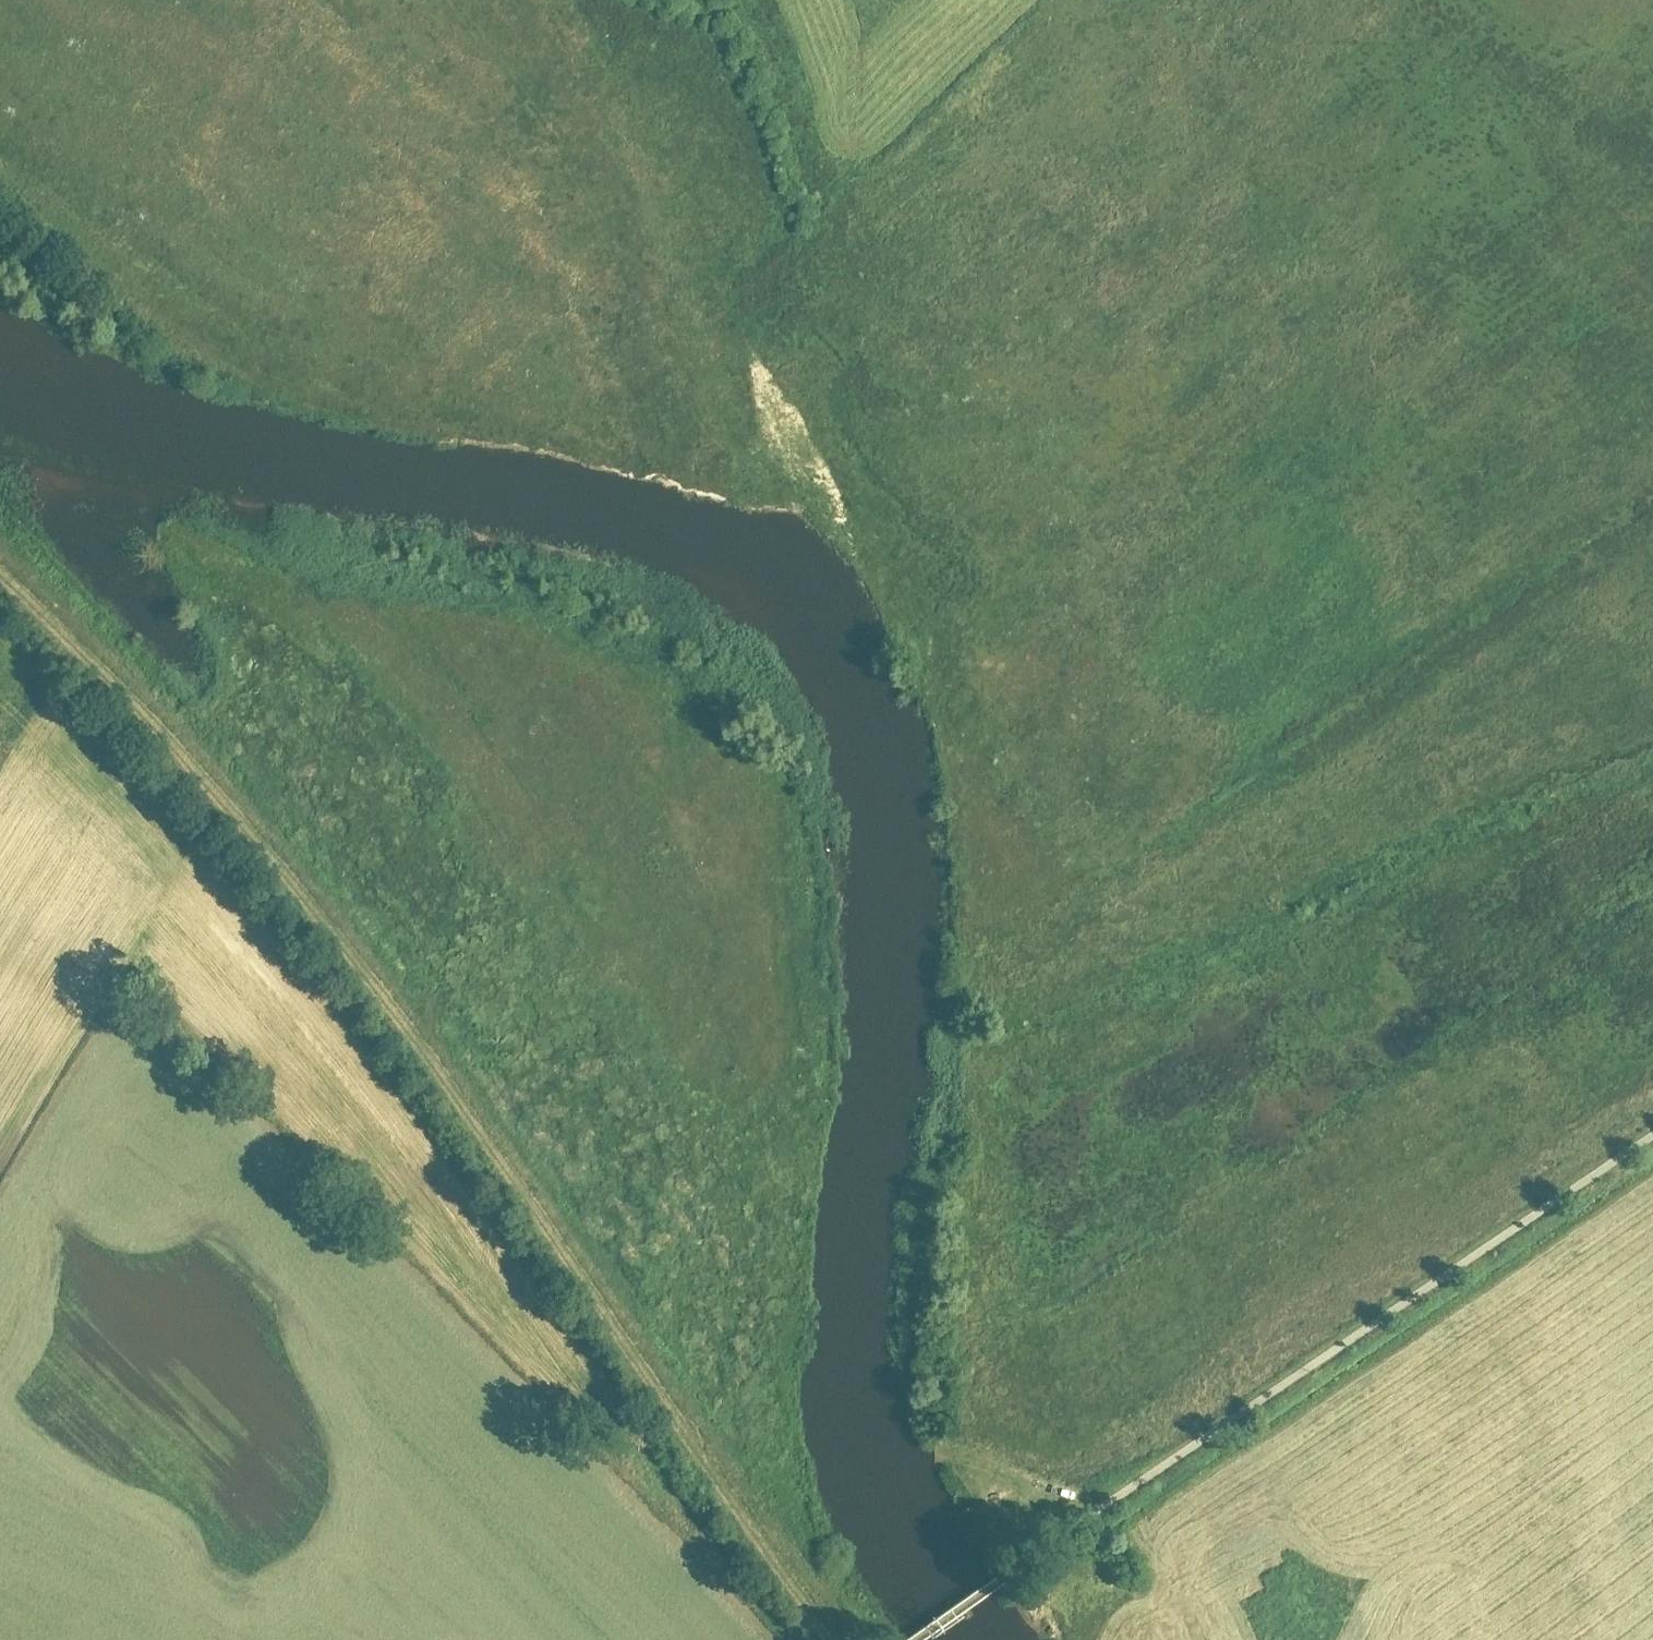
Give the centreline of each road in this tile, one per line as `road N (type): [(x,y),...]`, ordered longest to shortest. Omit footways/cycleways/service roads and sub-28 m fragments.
road 1 (track): [(836,1639),(395,1010),(150,716)]

